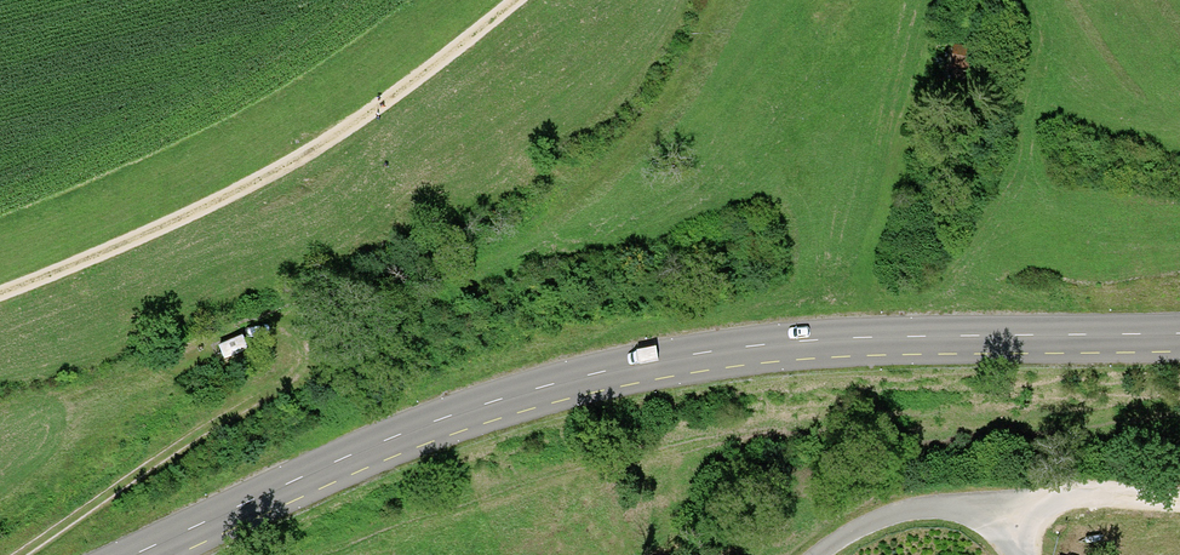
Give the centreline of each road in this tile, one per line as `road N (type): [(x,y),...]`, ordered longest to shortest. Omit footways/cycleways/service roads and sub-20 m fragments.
road 1 (secondary): [(1179,332),(868,337),(674,357),(492,400),(134,554)]
road 2 (track): [(34,554),(231,407),(377,329),(524,228),(625,144),(707,42),(723,0)]
road 3 (track): [(0,297),(361,121),(514,0)]
road 4 (unclassified): [(821,554),(888,513),(952,509),(1000,523),(1018,554)]
road 5 (track): [(1000,523),(1036,503),(1179,501)]

